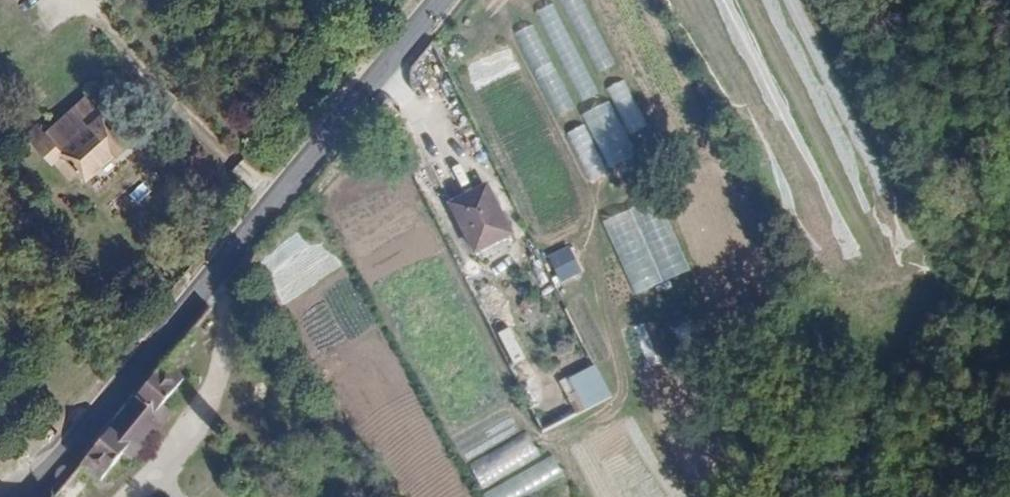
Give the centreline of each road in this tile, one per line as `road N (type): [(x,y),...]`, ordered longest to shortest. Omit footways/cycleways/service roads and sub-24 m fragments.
road 1 (tertiary): [(50,474),(436,0)]

